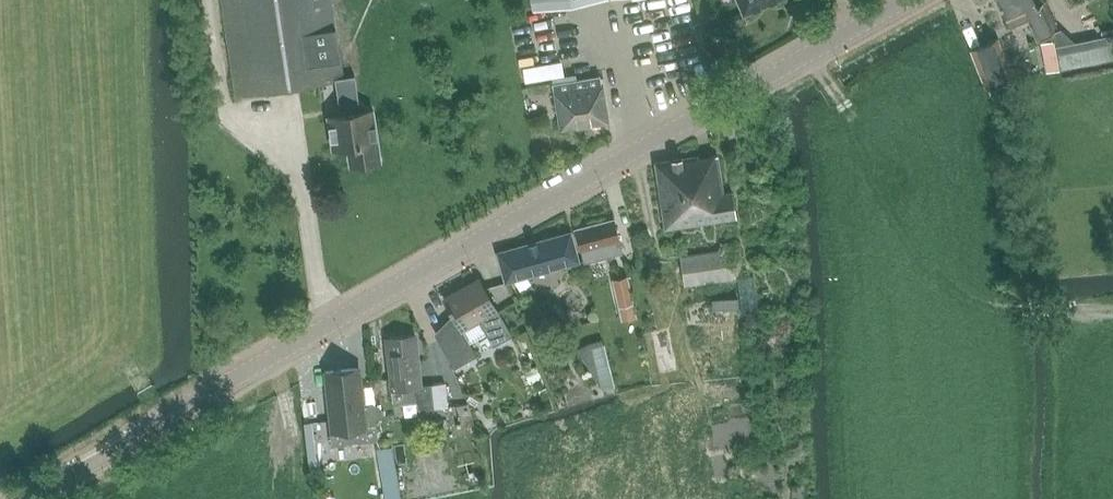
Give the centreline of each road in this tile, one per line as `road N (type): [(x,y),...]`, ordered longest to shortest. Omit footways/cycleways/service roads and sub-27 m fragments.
road 1 (tertiary): [(16,498),(905,0)]

